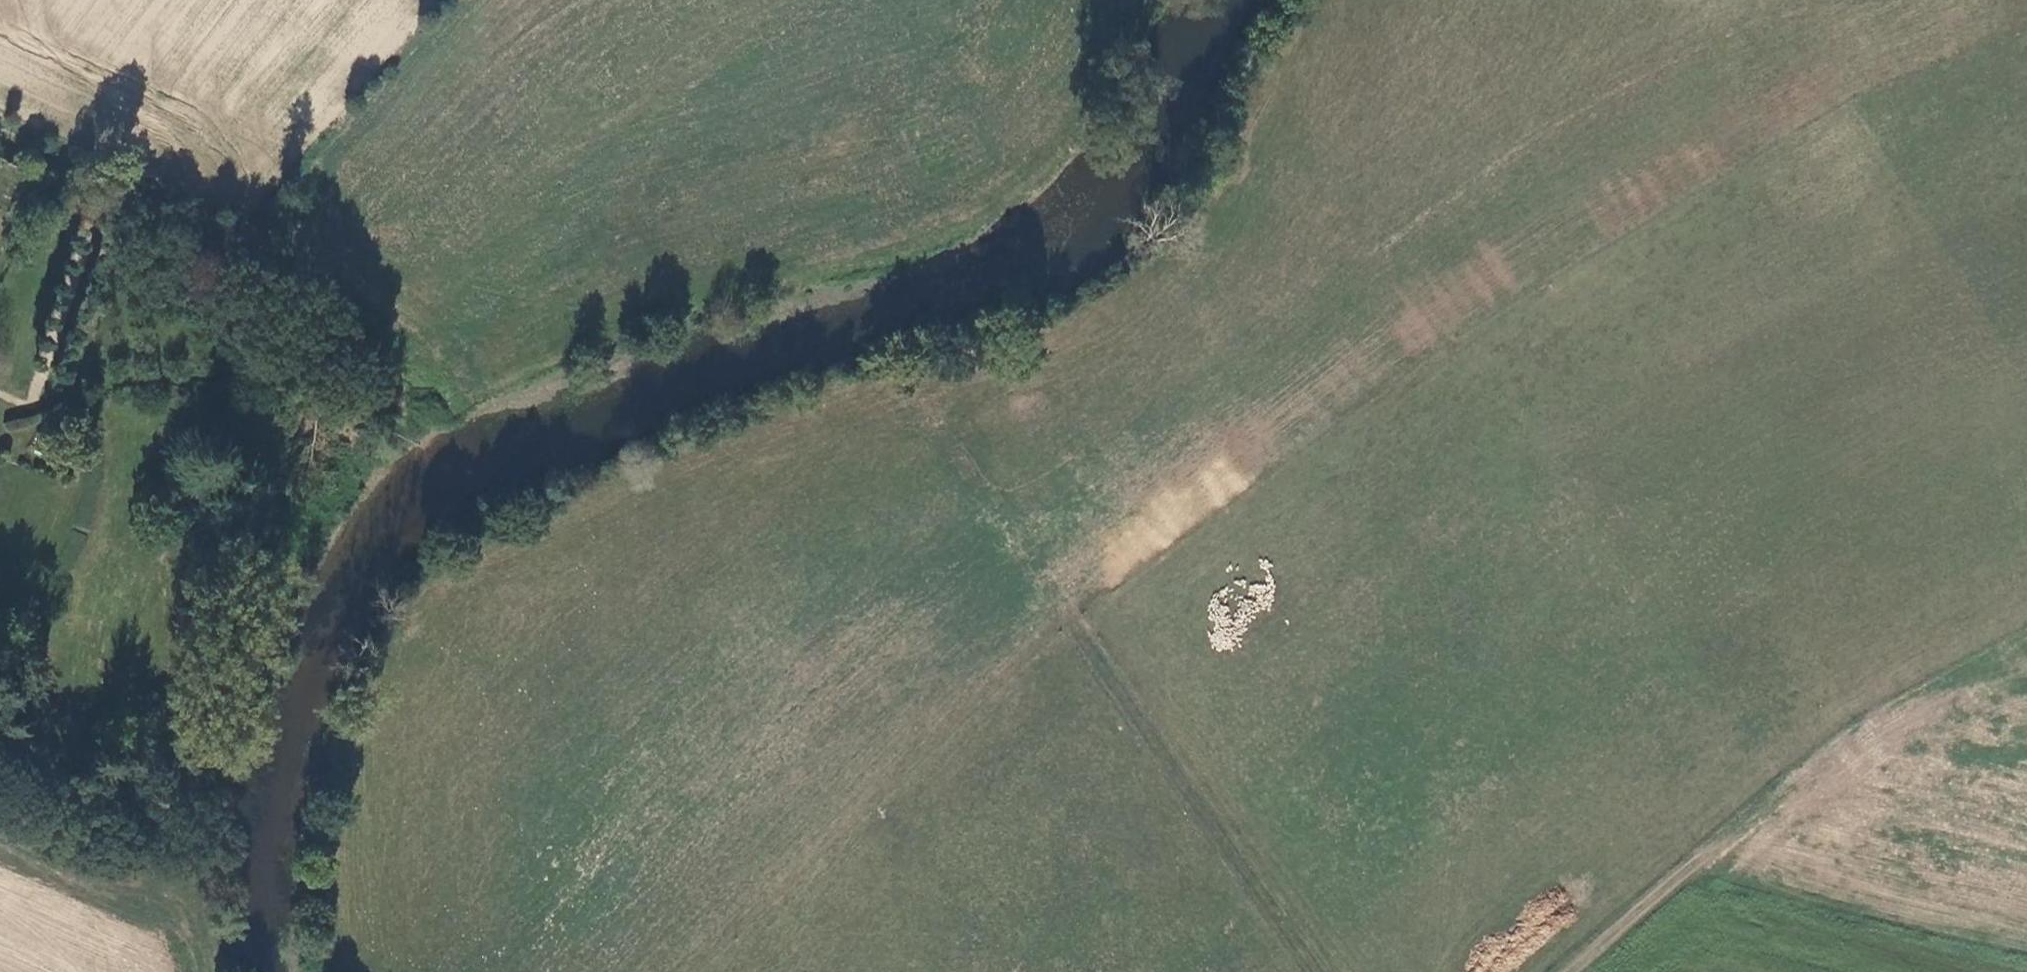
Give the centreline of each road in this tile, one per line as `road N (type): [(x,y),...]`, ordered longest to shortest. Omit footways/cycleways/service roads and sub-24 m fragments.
road 1 (track): [(0,134),(186,226),(220,238),(255,237)]
road 2 (track): [(1569,971),(1712,849)]

